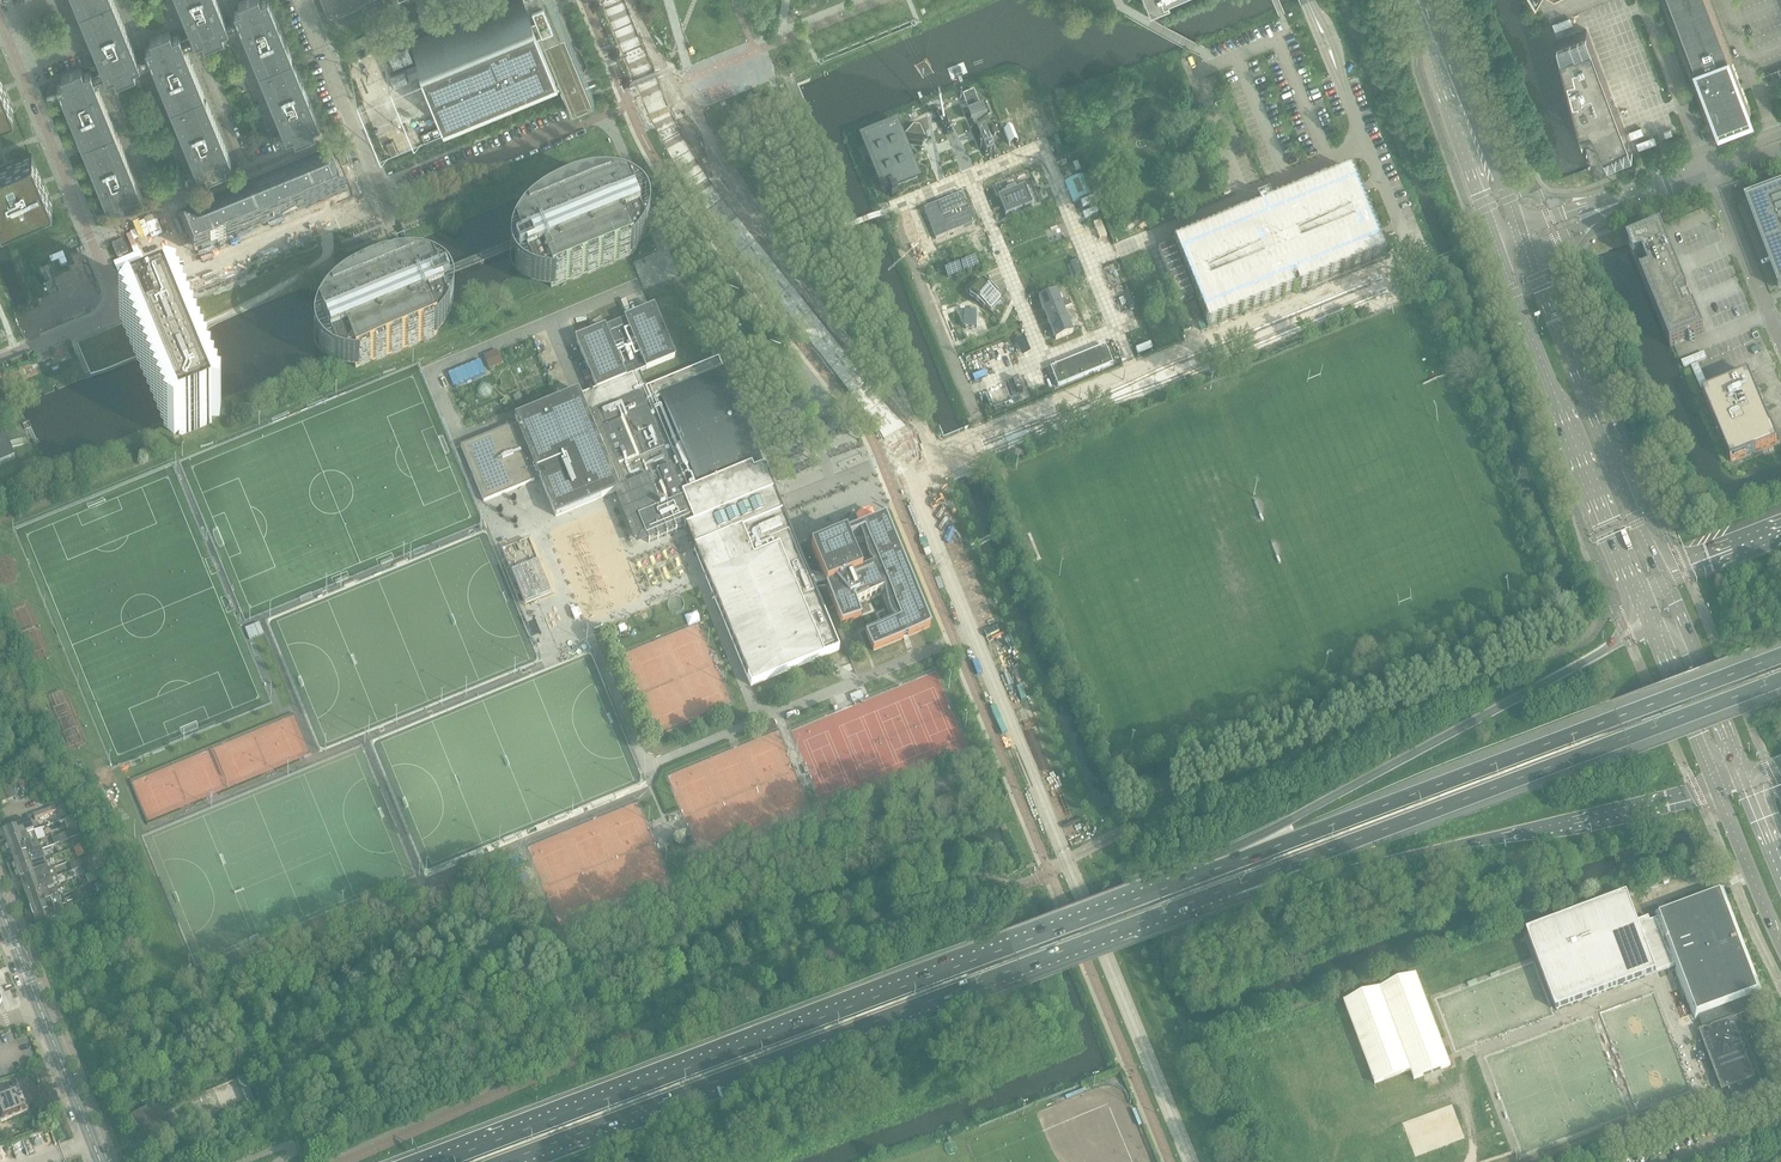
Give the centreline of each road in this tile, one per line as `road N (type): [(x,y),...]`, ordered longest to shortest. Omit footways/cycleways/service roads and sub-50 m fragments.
road 1 (trunk): [(1215,868),(441,1161)]
road 2 (trunk): [(506,1161),(1232,889)]
road 3 (trunk): [(1780,655),(1215,868)]
road 4 (trunk): [(1232,889),(1780,680)]
road 5 (trunk): [(1646,625),(1361,777),(1215,868)]
road 6 (trunk): [(1232,889),(1288,884),(1714,790)]
road 7 (secondary): [(1500,245),(1646,625)]
road 8 (secondary): [(1658,573),(1527,248)]
road 9 (residential): [(119,310),(383,204)]
road 10 (tertiary): [(101,1161),(0,904)]
road 11 (residential): [(383,204),(607,112)]
road 12 (unclassified): [(89,236),(0,21)]
road 13 (unclassified): [(1412,256),(1337,65)]
road 14 (unclassified): [(1710,167),(1780,343)]
road 15 (unclassified): [(1710,167),(1645,0)]
road 16 (secondary): [(1646,625),(1714,790)]
road 17 (tertiary): [(1714,790),(1780,948)]
road 18 (residential): [(89,236),(246,172)]
road 19 (secondary): [(1476,144),(1421,0)]
road 20 (residential): [(352,129),(299,0)]
road 21 (secondary): [(1749,779),(1694,658)]
road 22 (trunk): [(1780,523),(1658,573)]
road 23 (residential): [(0,360),(119,310)]

